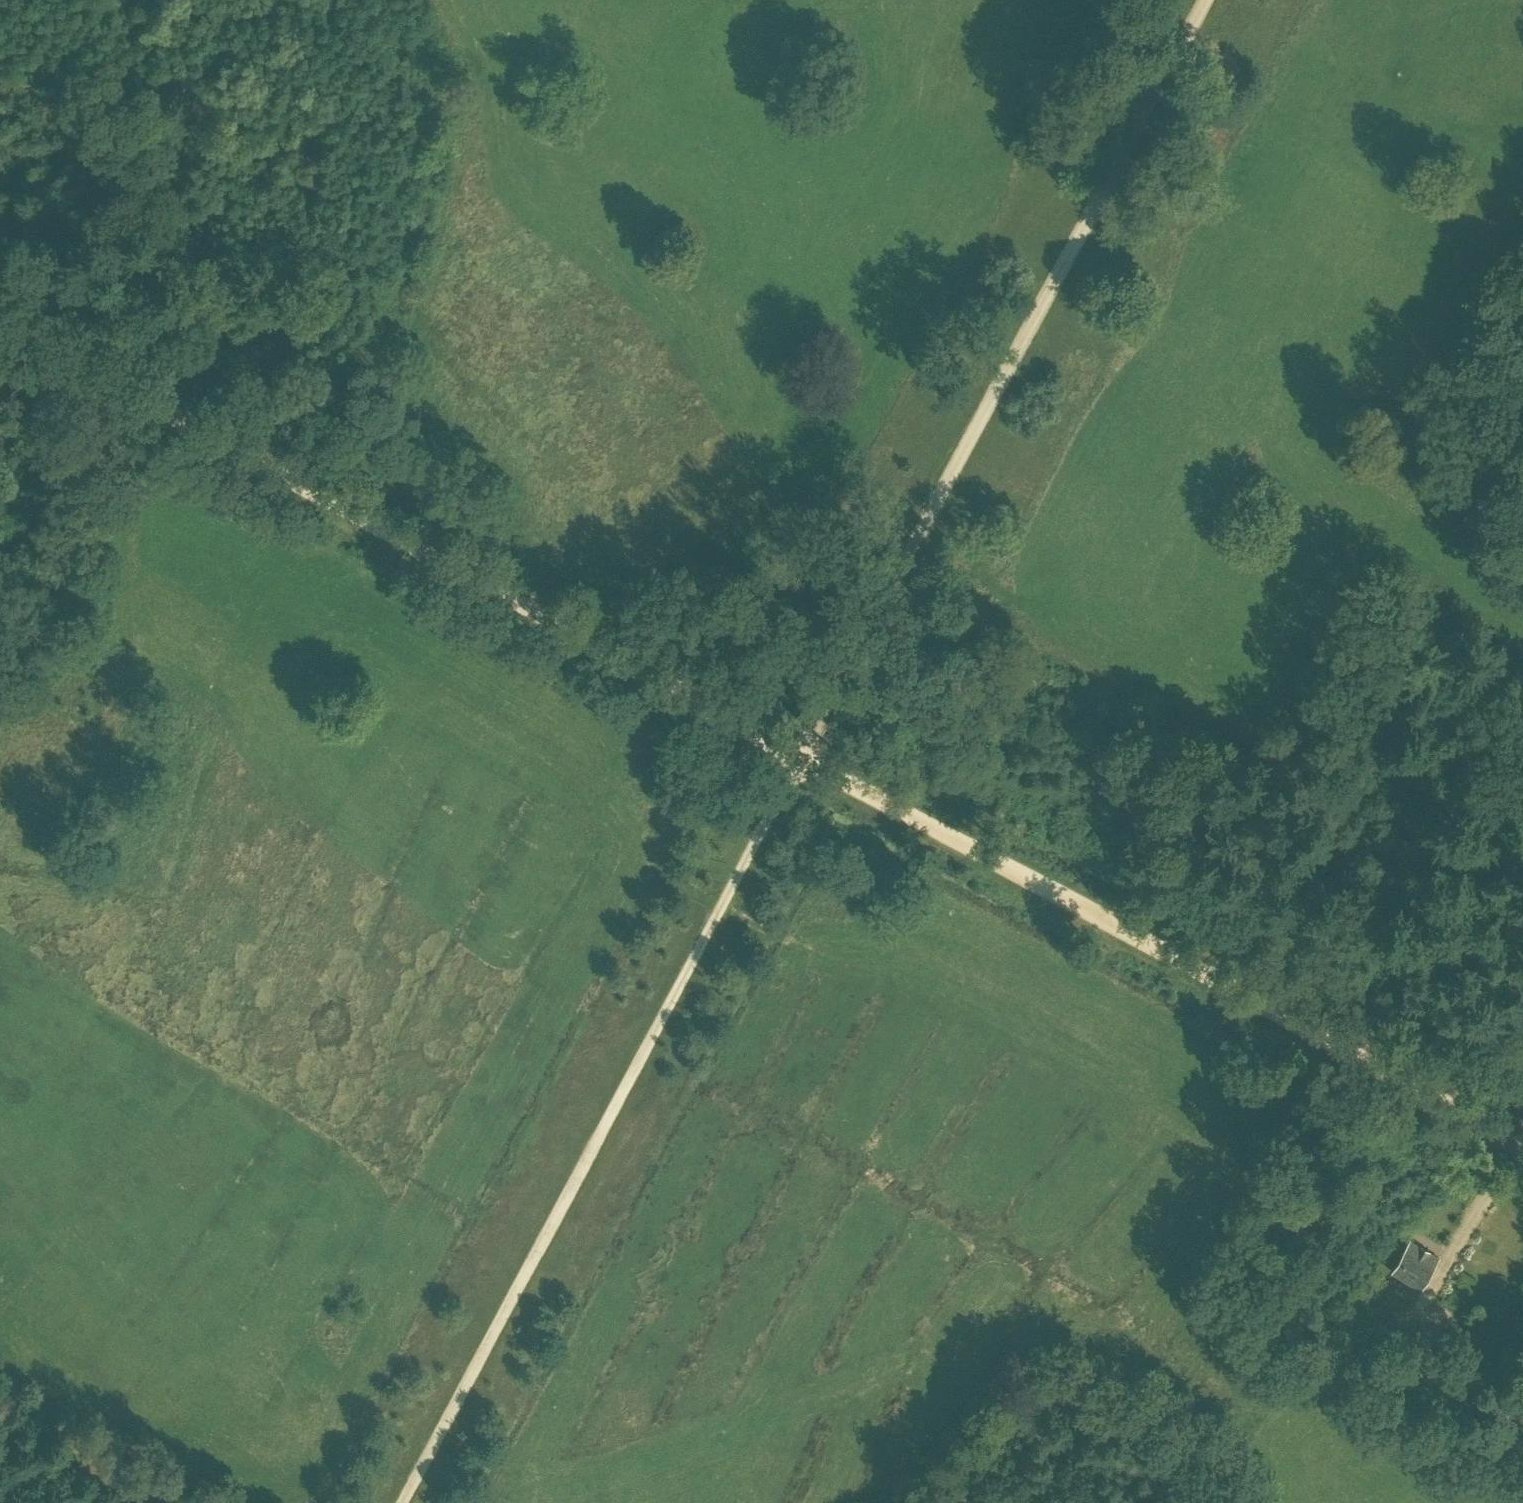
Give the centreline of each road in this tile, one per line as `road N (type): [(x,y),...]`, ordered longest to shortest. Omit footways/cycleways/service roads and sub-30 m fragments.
road 1 (track): [(0,318),(1522,1142)]
road 2 (track): [(1211,0),(405,1502)]

